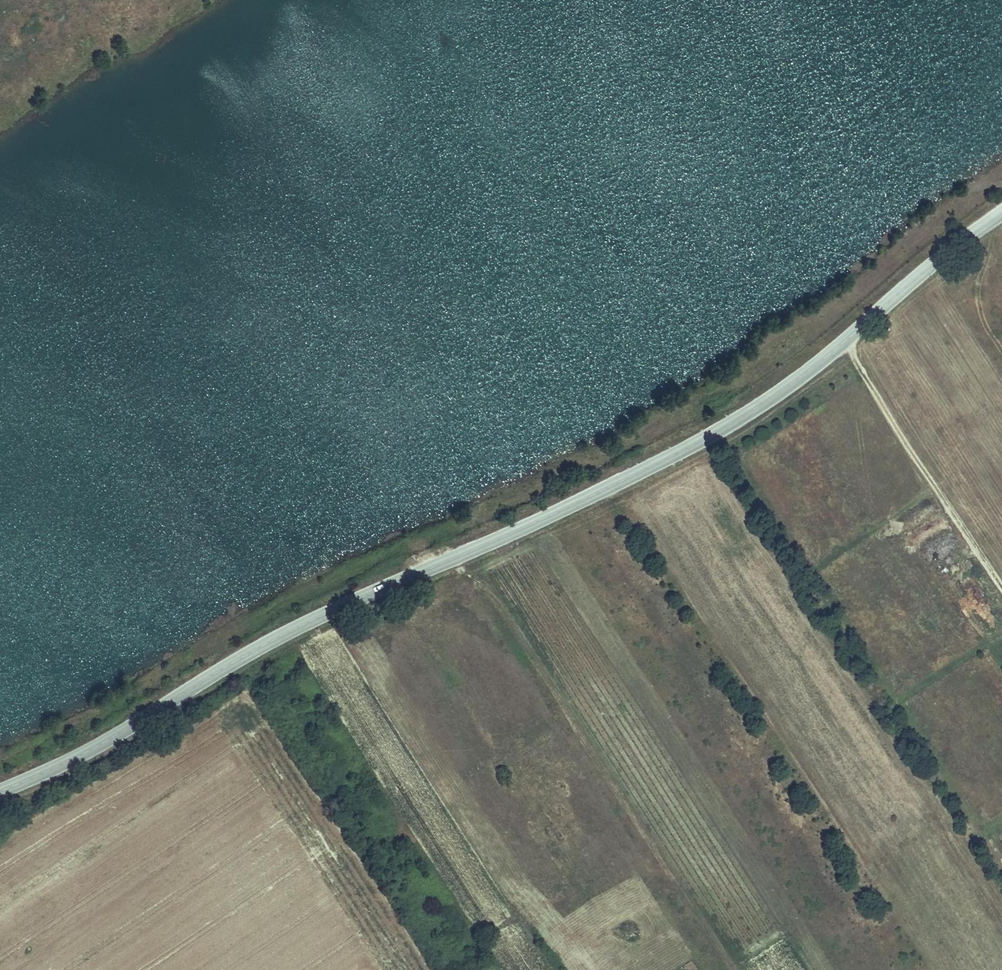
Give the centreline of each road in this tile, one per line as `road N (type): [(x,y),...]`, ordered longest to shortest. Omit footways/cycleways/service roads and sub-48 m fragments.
road 1 (unclassified): [(0,790),(94,747),(258,646),(718,430),(810,369),(1001,210)]
road 2 (track): [(467,550),(729,969)]

